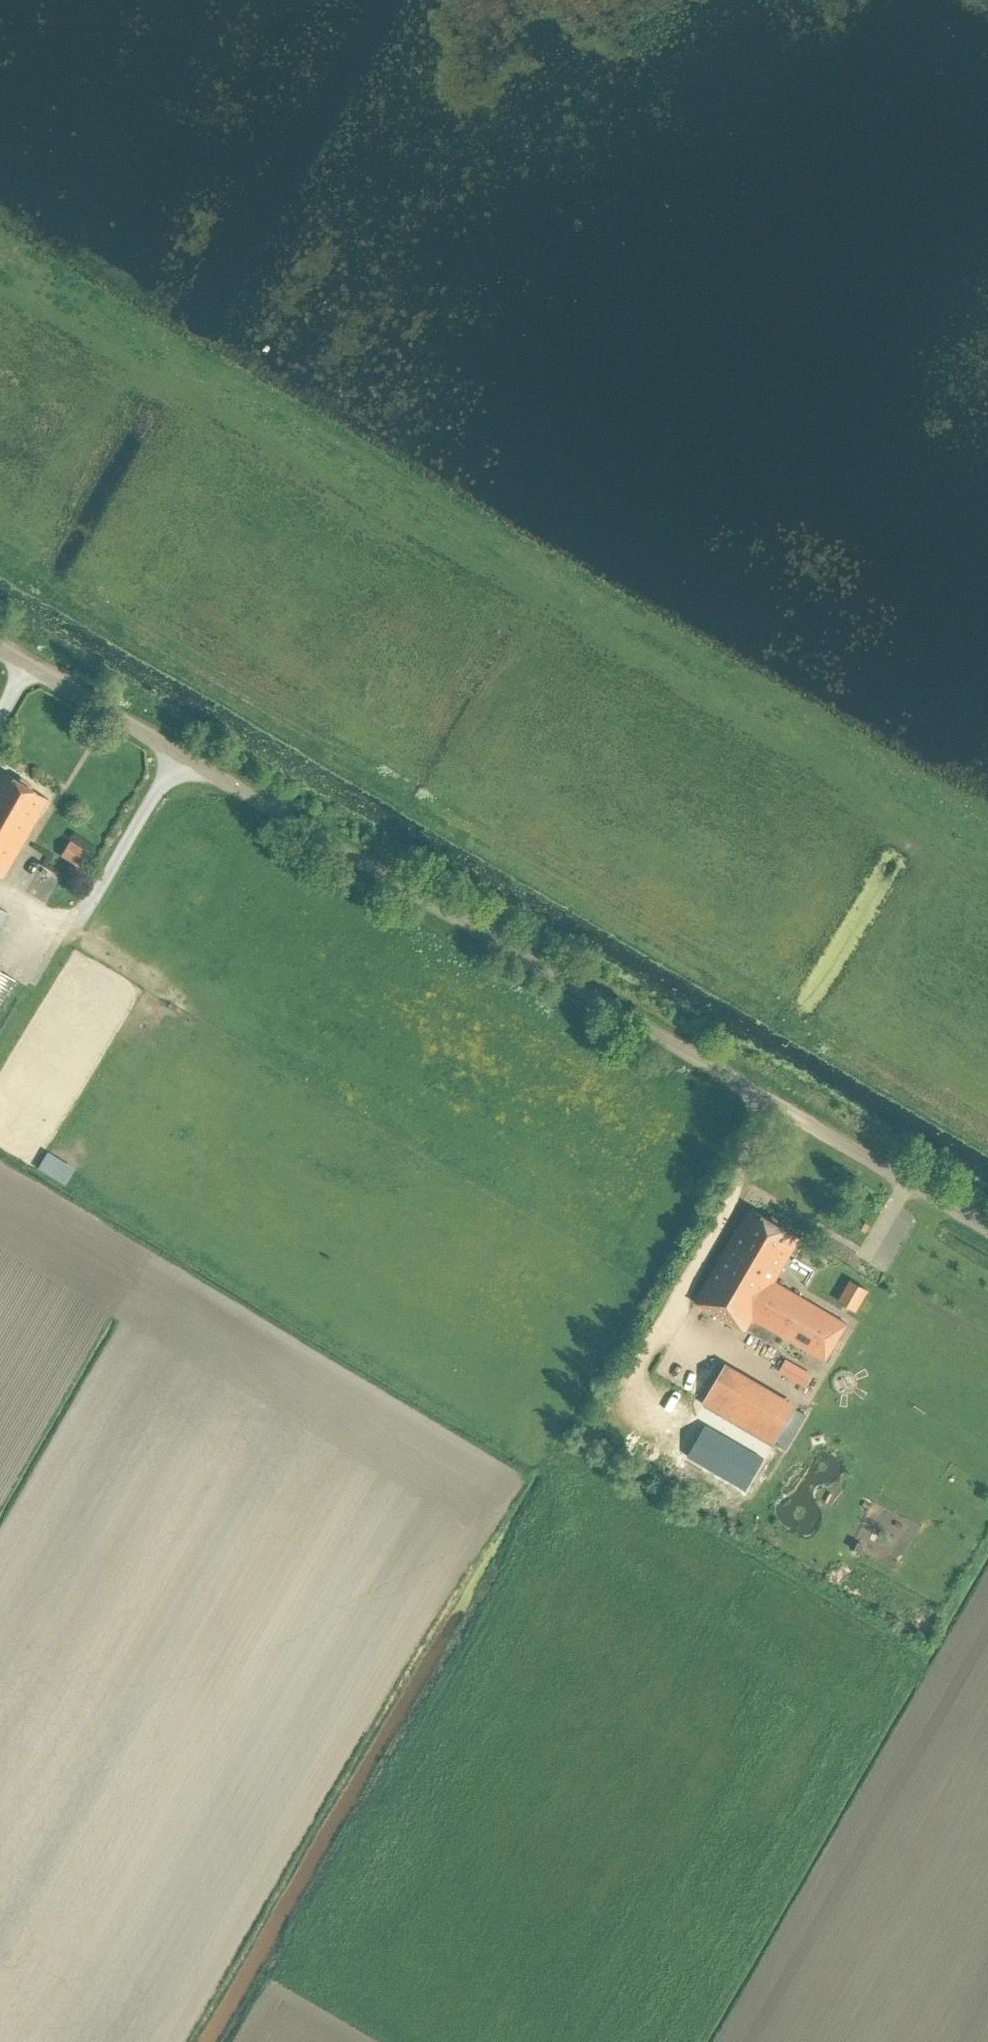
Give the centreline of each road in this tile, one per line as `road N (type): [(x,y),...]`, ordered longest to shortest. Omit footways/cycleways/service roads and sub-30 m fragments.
road 1 (unclassified): [(987,1225),(0,646)]

